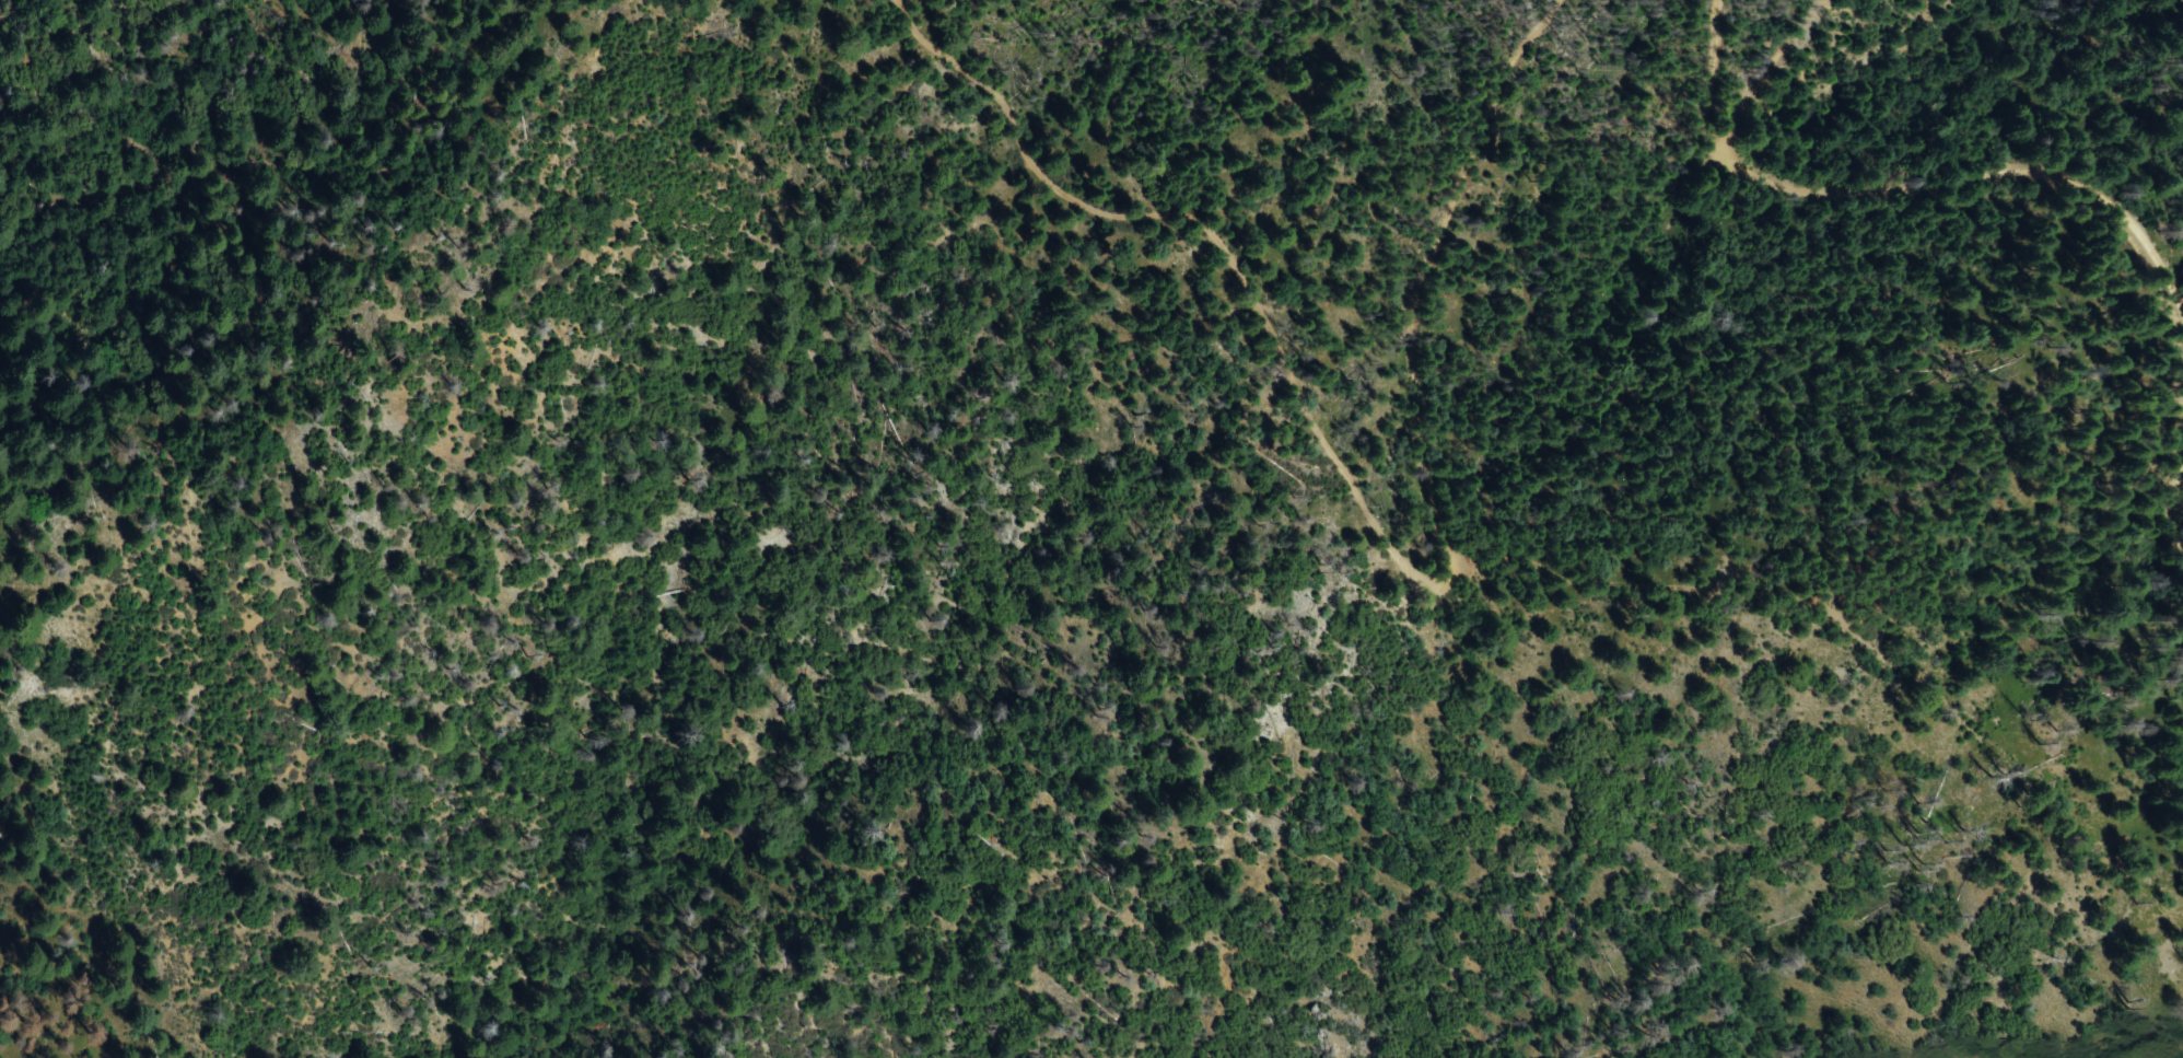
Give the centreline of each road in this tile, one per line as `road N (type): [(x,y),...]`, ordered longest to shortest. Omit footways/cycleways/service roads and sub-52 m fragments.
road 1 (track): [(1826,0),(1737,115),(1737,154),(1750,167),(1803,191),(1844,195),(1940,189),(2019,173),(2070,186),(2135,223),(2182,310)]

